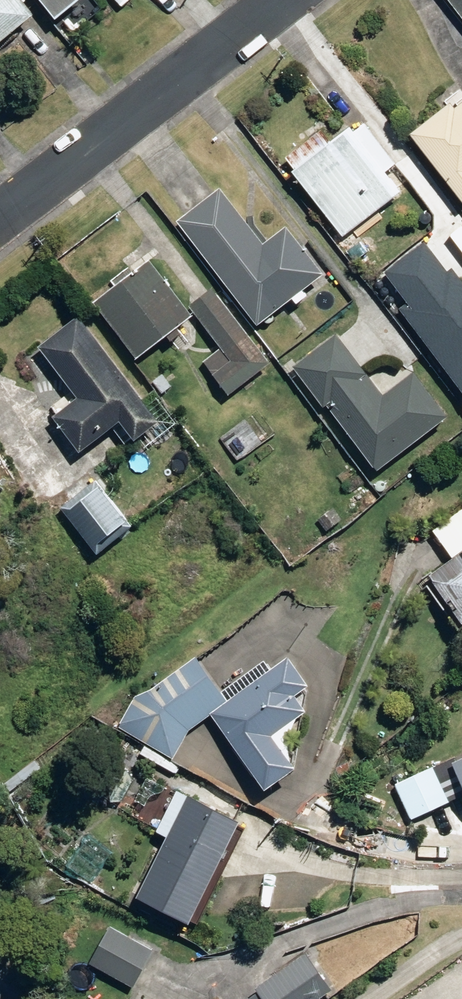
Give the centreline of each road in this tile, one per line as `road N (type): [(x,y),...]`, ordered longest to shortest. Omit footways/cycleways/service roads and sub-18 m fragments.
road 1 (residential): [(0,222),(287,0)]

